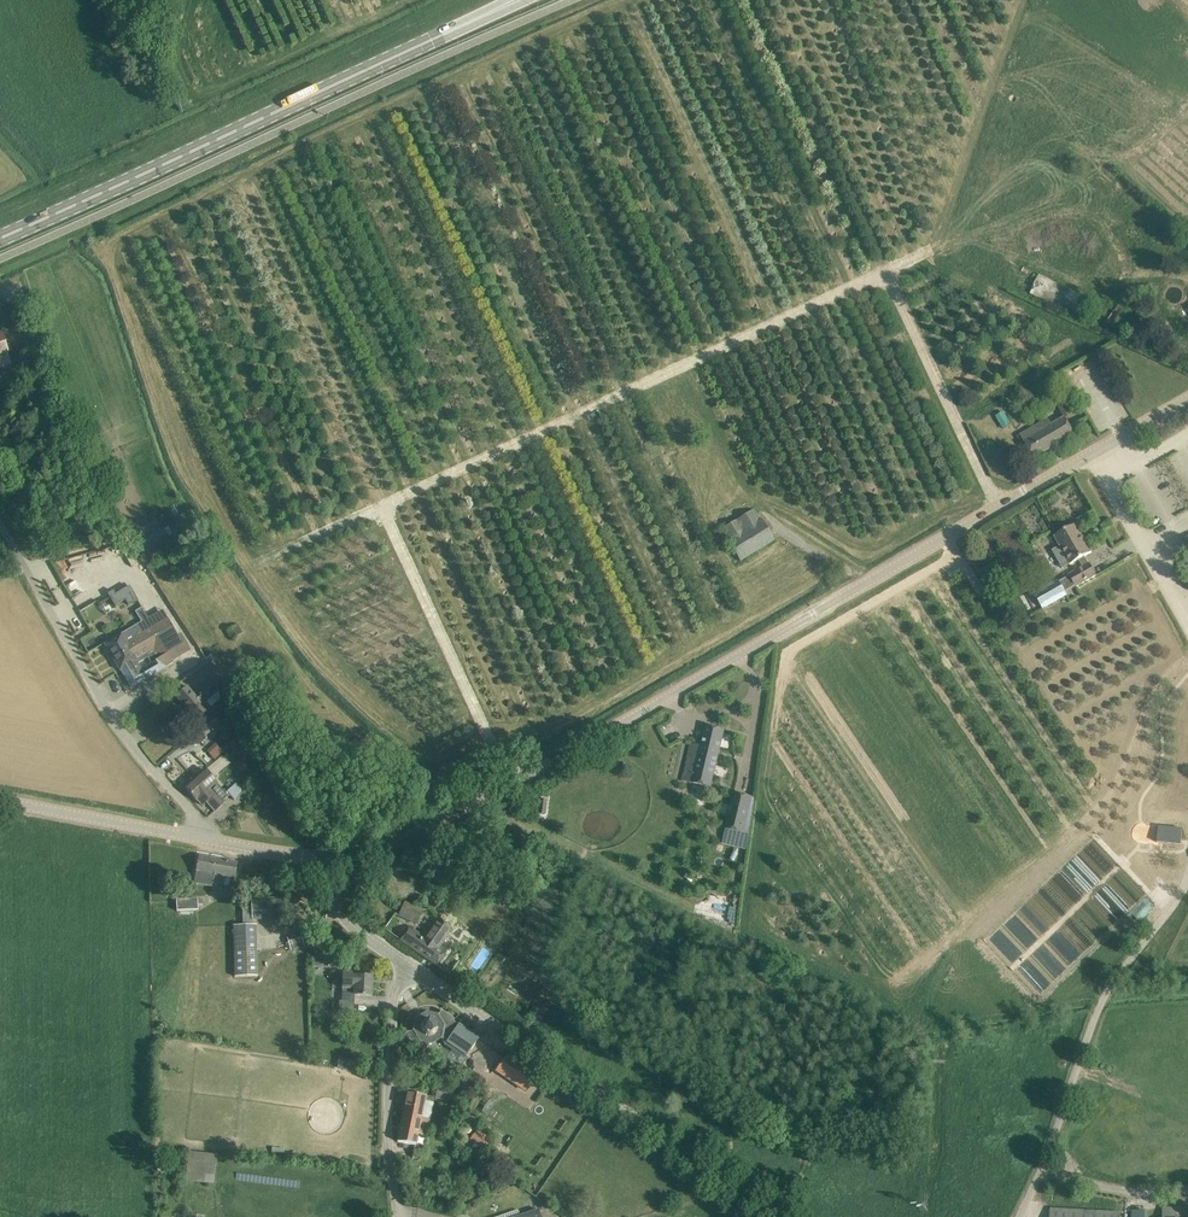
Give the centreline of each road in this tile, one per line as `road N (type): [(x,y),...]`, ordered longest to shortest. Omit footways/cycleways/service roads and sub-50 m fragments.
road 1 (tertiary): [(322,857),(388,845),(453,817),(1092,457)]
road 2 (primary): [(0,238),(517,0)]
road 3 (tertiary): [(776,1216),(735,1179),(408,965)]
road 4 (unclassified): [(1016,1216),(1056,1134),(1097,1013),(1187,879)]
road 5 (residential): [(208,839),(106,707),(0,522)]
road 6 (unclassified): [(397,1216),(387,1143),(395,993),(408,965)]
road 7 (tertiary): [(208,839),(0,801)]
road 8 (unclassified): [(1187,618),(1092,457)]
road 9 (tertiary): [(408,965),(327,896),(322,857)]

